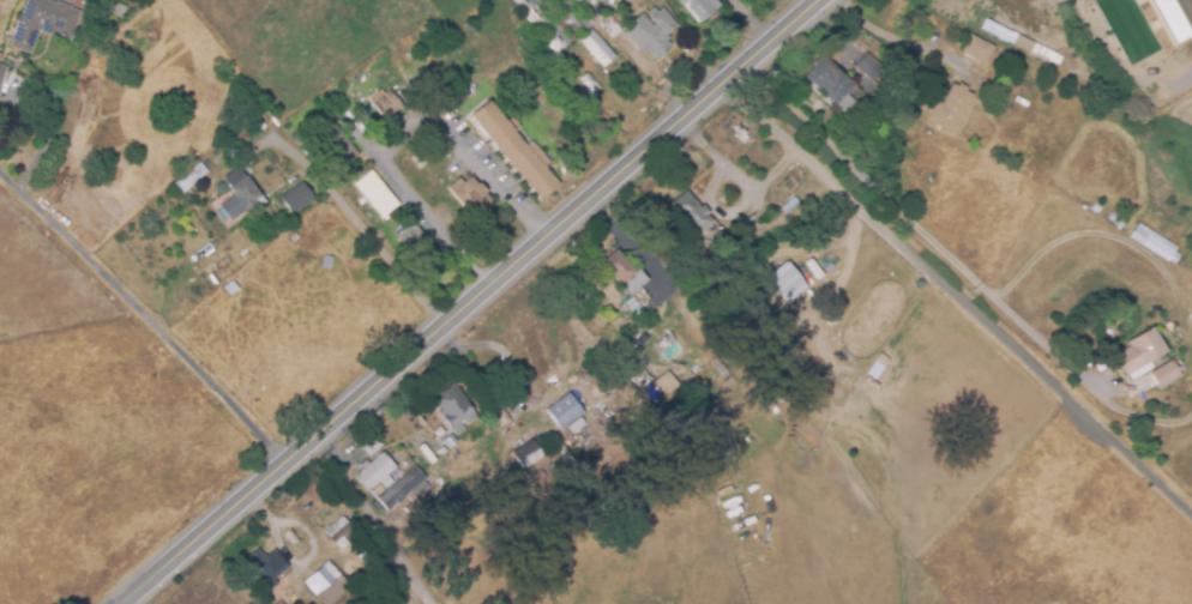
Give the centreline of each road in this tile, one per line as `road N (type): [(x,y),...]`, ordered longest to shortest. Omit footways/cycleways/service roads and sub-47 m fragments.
road 1 (tertiary): [(802,0),(246,500),(107,603)]

